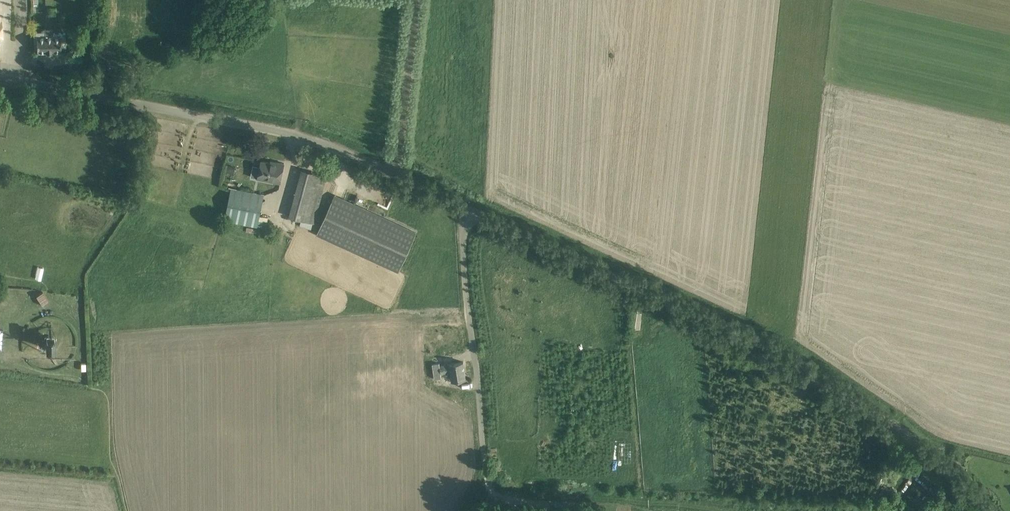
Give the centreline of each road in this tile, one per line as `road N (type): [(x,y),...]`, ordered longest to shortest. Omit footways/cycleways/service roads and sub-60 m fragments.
road 1 (unclassified): [(987,510),(915,444),(777,350),(470,210)]
road 2 (unclassified): [(470,210),(295,136),(0,78)]
road 3 (unclassified): [(497,510),(466,298),(470,210)]

